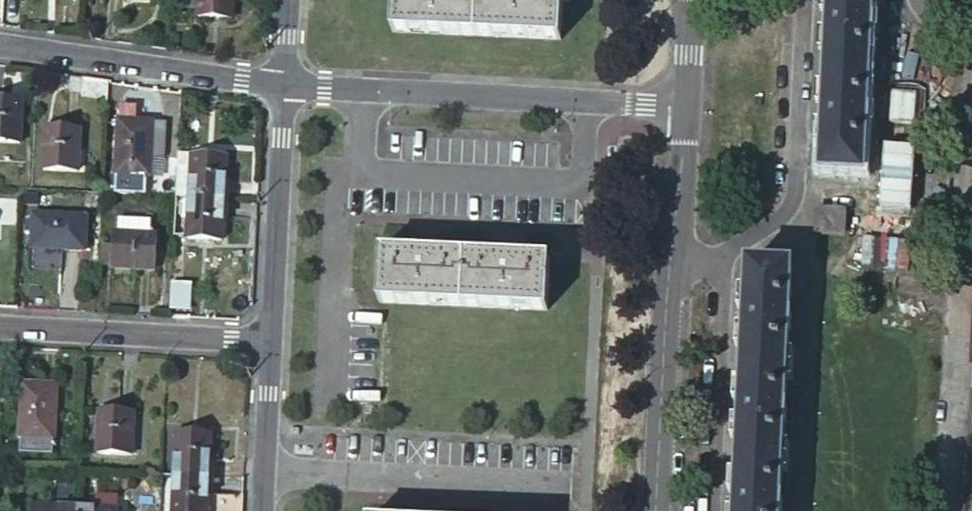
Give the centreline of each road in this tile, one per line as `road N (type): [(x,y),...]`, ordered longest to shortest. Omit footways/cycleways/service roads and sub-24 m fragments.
road 1 (residential): [(683,104),(658,510)]
road 2 (residential): [(683,104),(286,87)]
road 3 (residential): [(286,87),(0,45)]
road 4 (residential): [(0,325),(272,340)]
road 5 (residential): [(272,340),(286,87)]
road 6 (residential): [(262,510),(272,340)]

